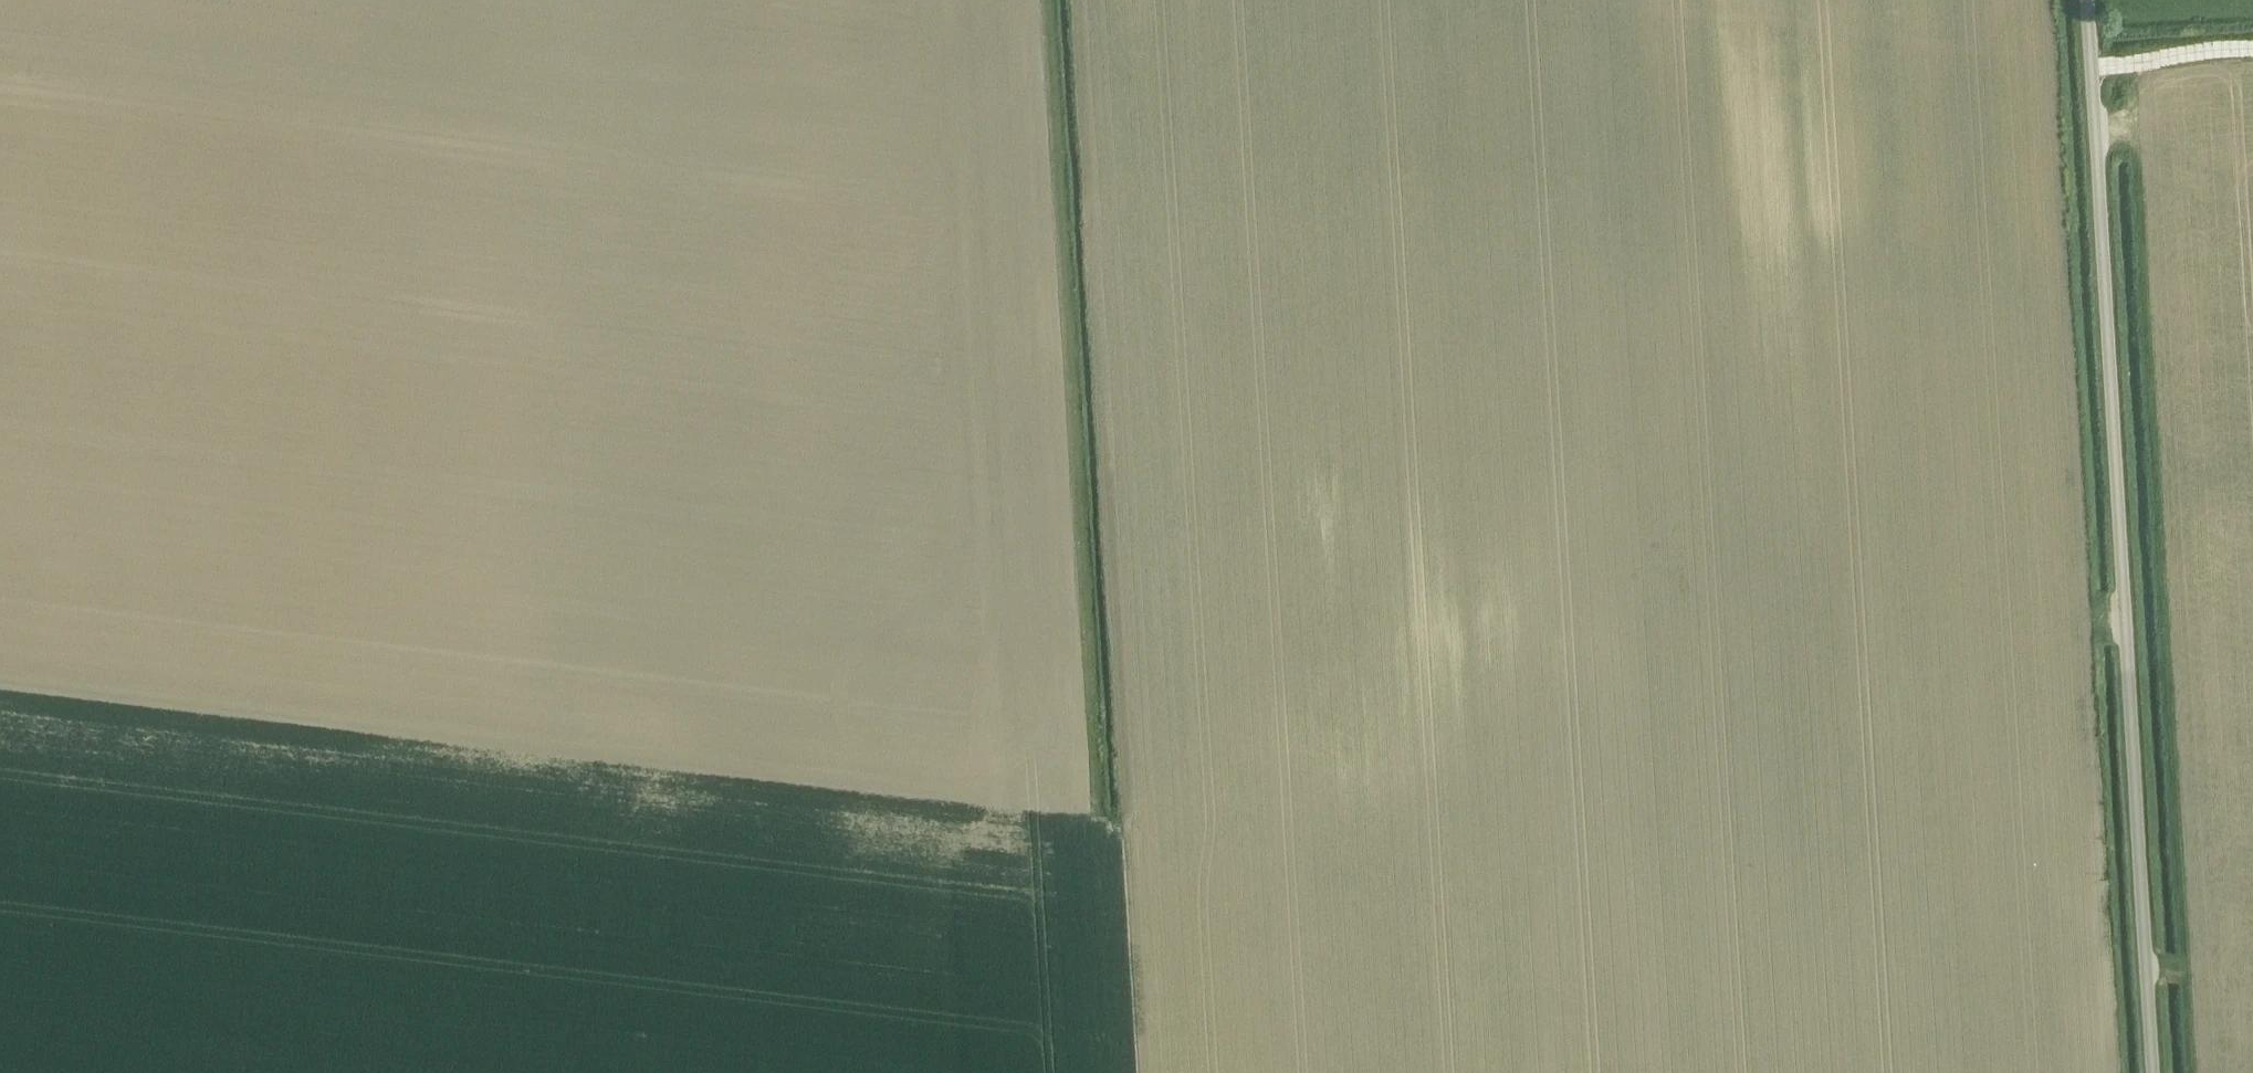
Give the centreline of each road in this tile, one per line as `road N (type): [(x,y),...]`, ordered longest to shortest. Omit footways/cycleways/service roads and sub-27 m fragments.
road 1 (unclassified): [(2153,1072),(2087,0)]

